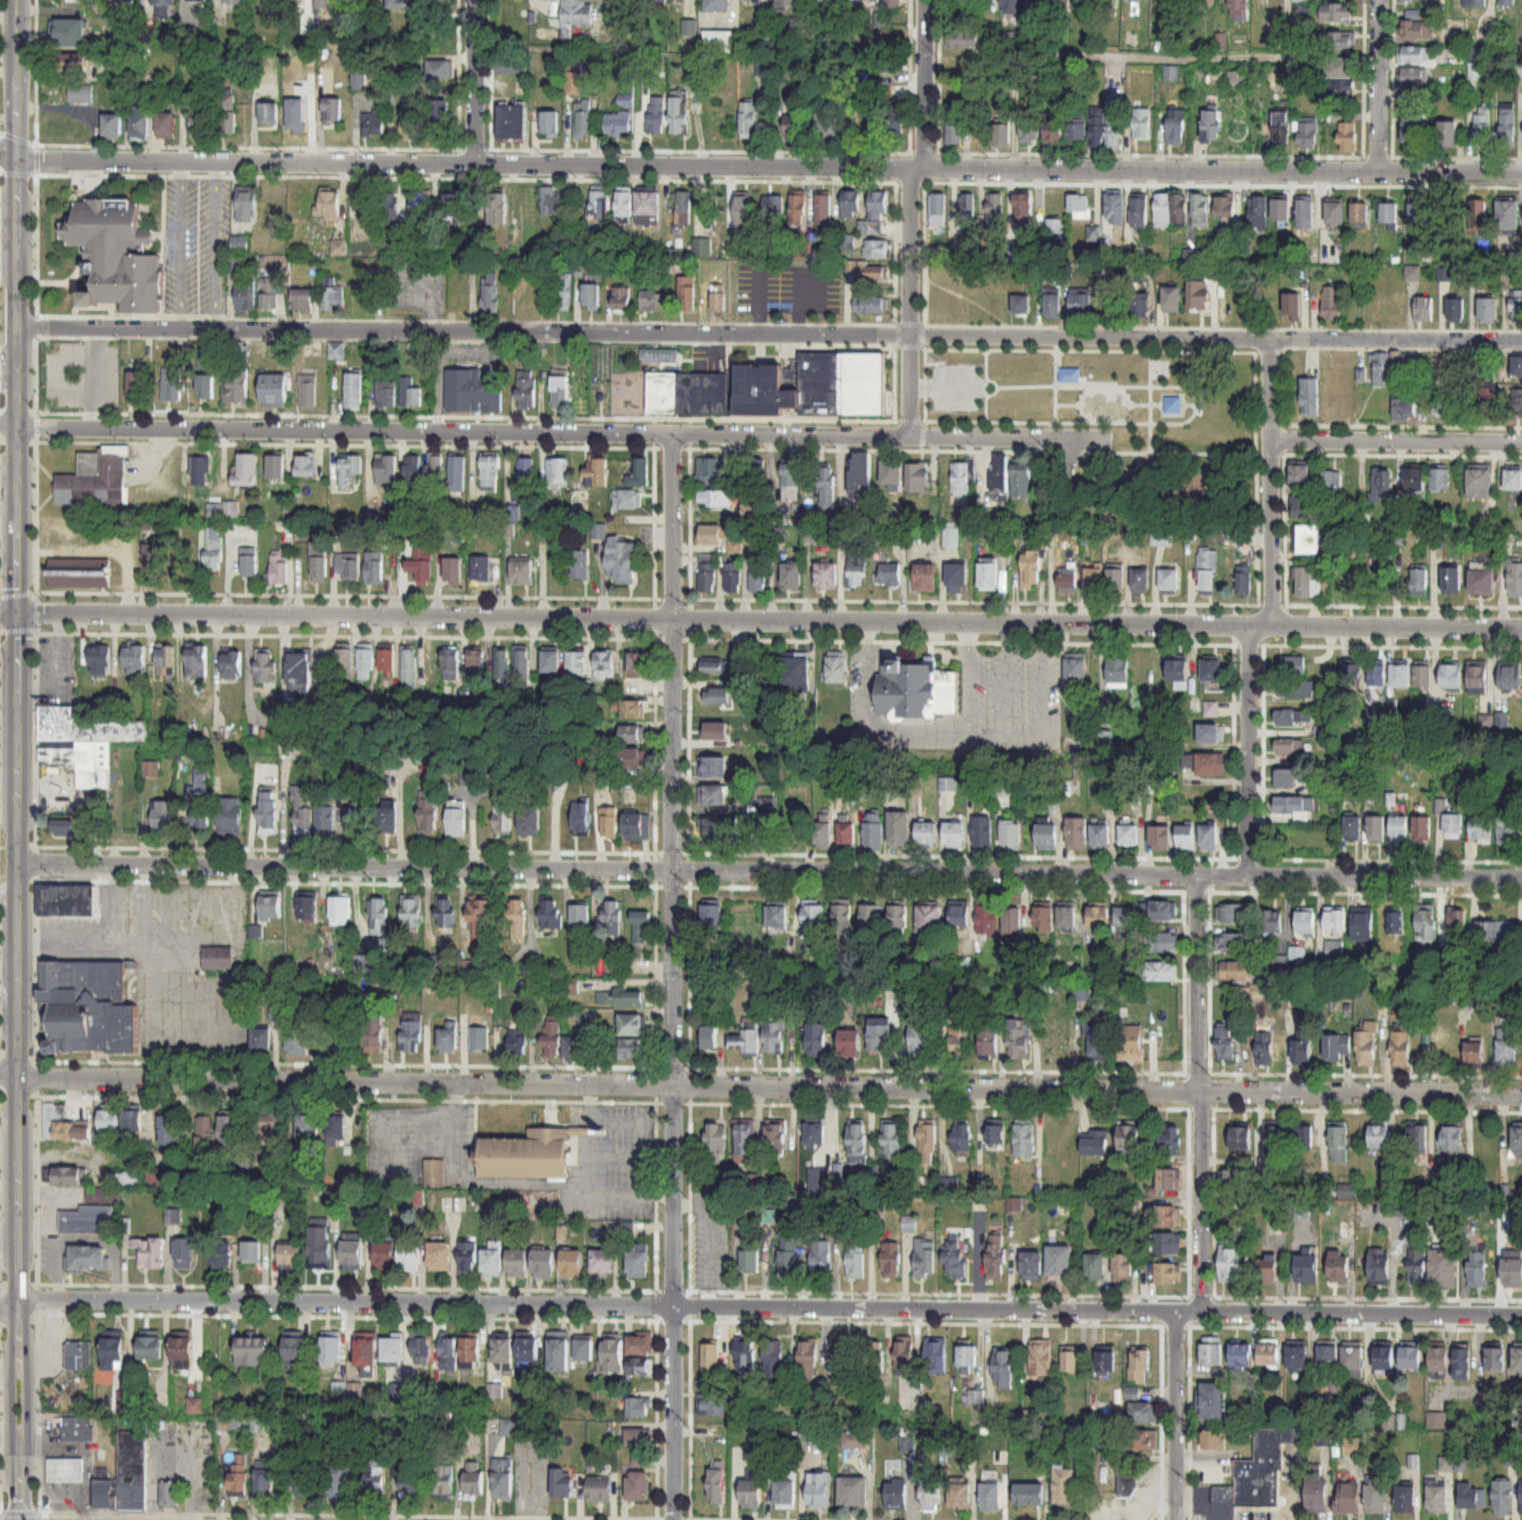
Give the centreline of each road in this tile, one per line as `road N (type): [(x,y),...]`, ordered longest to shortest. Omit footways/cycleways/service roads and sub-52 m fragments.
road 1 (residential): [(0,1073),(155,1082),(1521,1095)]
road 2 (residential): [(0,613),(1521,630)]
road 3 (residential): [(0,1300),(1521,1317)]
road 4 (residential): [(0,160),(1521,174)]
road 5 (tertiary): [(17,0),(20,1519)]
road 6 (residential): [(1521,341),(17,327)]
road 7 (residential): [(19,867),(1521,879)]
road 8 (residential): [(673,435),(678,1519)]
road 9 (residential): [(17,428),(912,437)]
road 10 (residential): [(1199,878),(1195,1313)]
road 11 (residential): [(1271,627),(1270,339)]
road 12 (residential): [(912,169),(912,437)]
road 13 (residential): [(1248,627),(1250,879)]
road 14 (residential): [(1271,440),(1521,442)]
road 15 (residential): [(1174,1313),(1175,1519)]
road 16 (residential): [(912,437),(1111,439)]
road 17 (residential): [(1381,0),(1378,173)]
road 18 (residential): [(925,169),(927,0)]
road 19 (residential): [(476,0),(476,164)]

